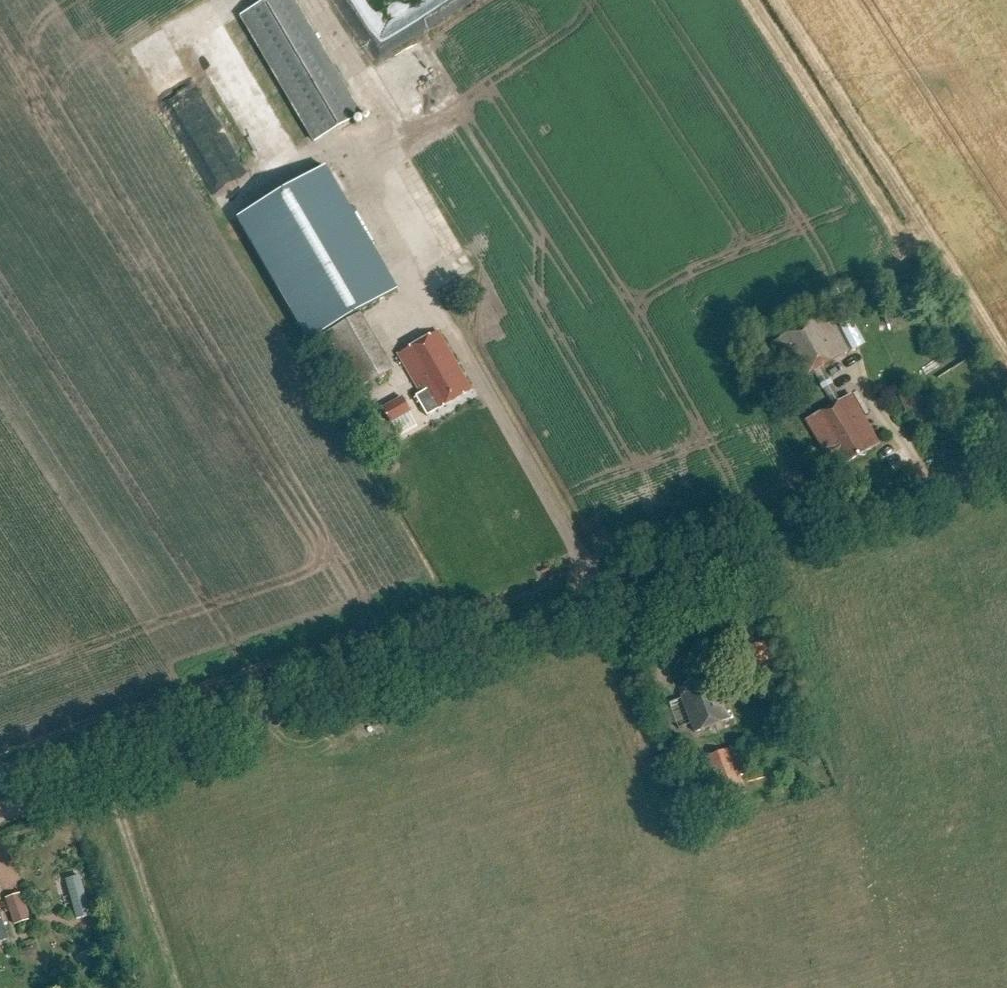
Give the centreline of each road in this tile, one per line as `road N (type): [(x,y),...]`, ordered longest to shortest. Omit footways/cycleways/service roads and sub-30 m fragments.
road 1 (unclassified): [(0,817),(1006,465)]

